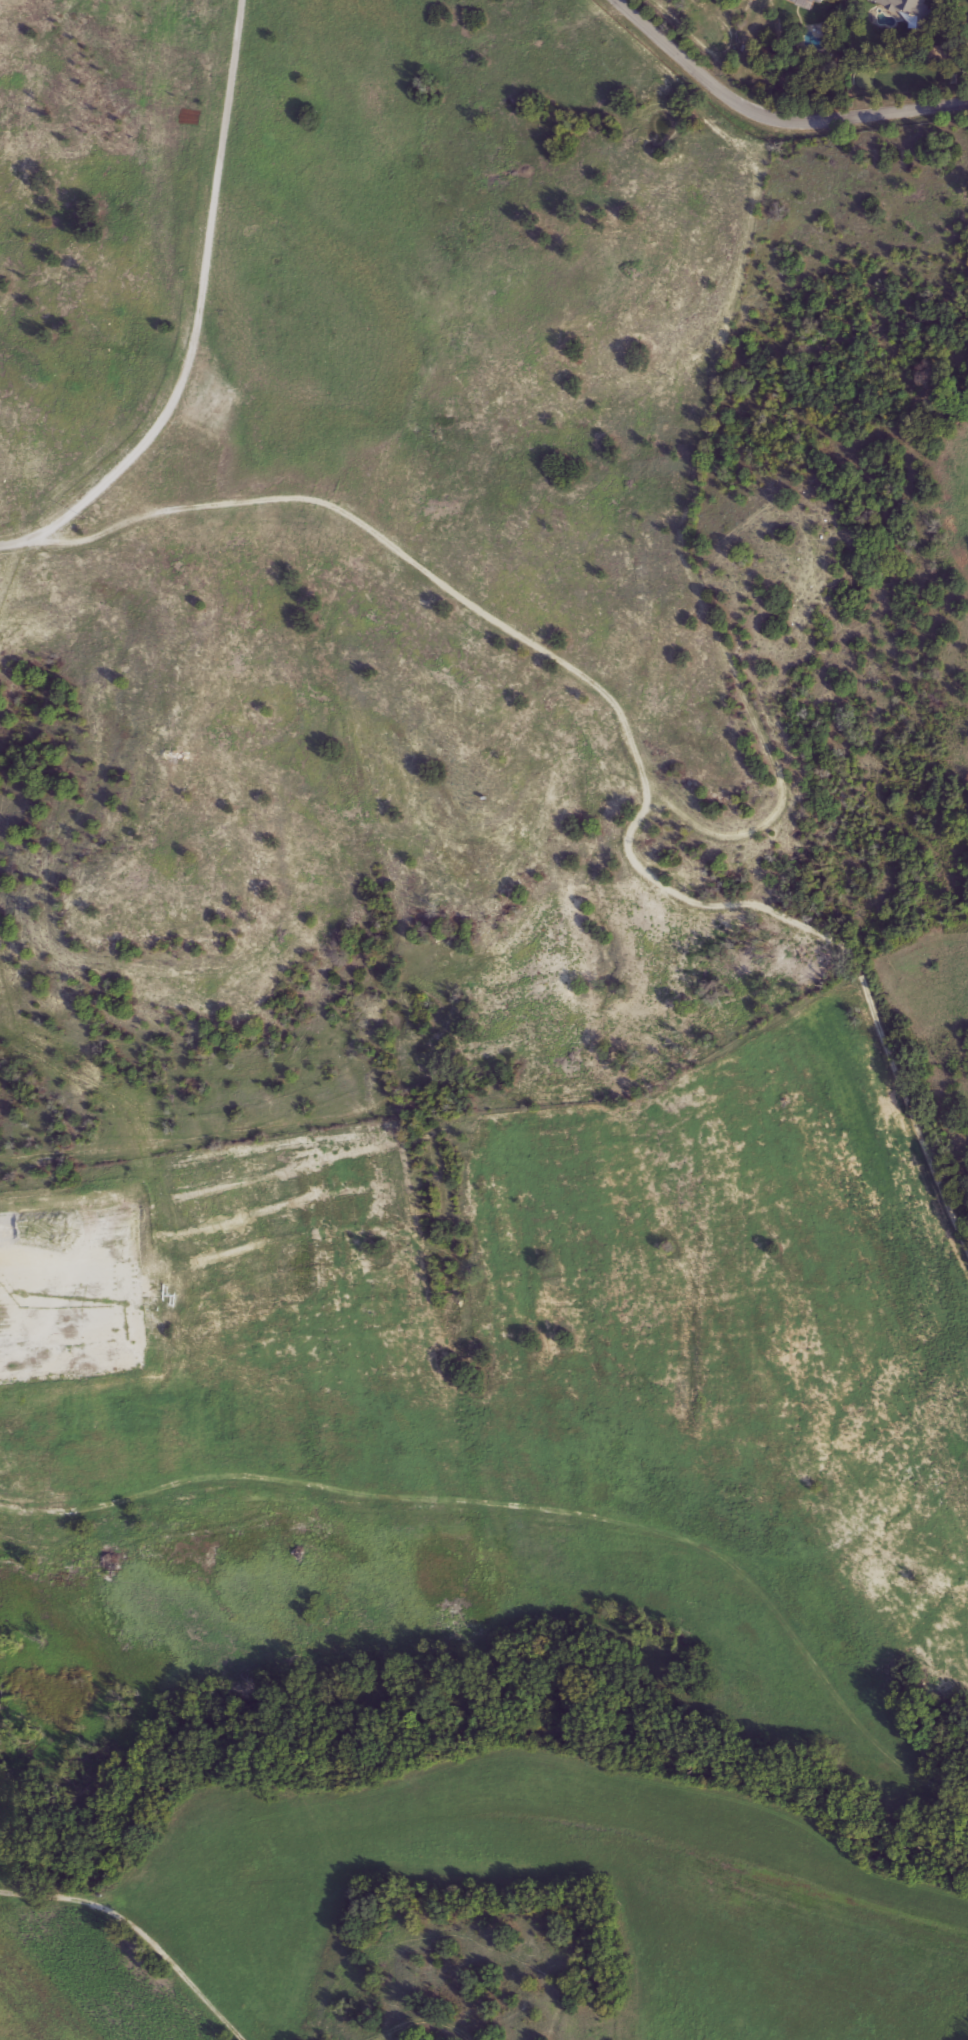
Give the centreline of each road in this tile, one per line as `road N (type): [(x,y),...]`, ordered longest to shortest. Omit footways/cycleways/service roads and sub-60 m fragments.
road 1 (track): [(0,1505),(64,1511),(198,1477),(250,1478),(637,1523),(715,1550),(779,1615),(866,1729),(911,1773),(967,1800)]
road 2 (tertiary): [(967,104),(767,120),(730,102),(616,0)]
road 3 (track): [(0,1892),(90,1902),(113,1914),(241,2039)]

